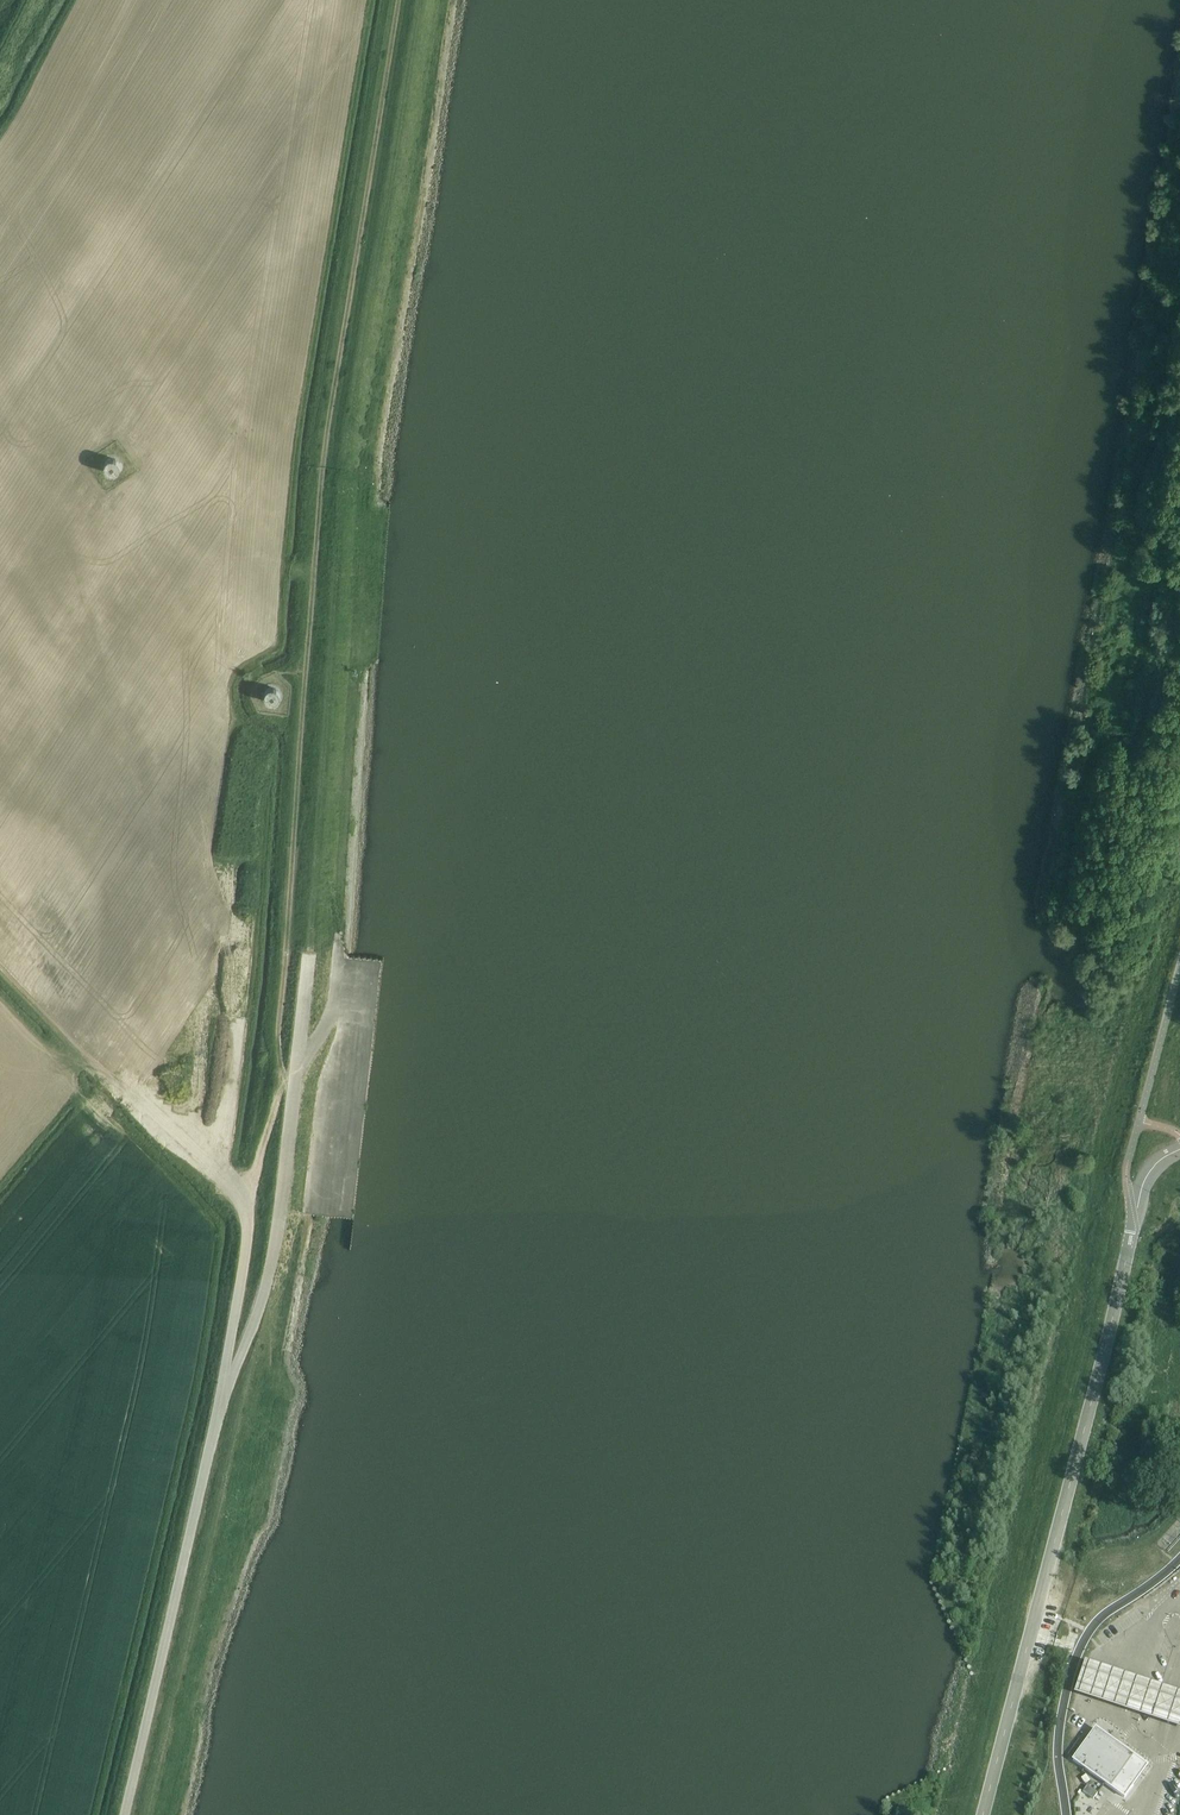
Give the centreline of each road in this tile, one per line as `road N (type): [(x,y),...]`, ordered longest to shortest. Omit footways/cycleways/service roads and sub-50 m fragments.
road 1 (track): [(121,1814),(279,1088),(323,467),(400,0)]
road 2 (unclassified): [(1179,1148),(1150,1169),(1141,1187),(982,1814)]

